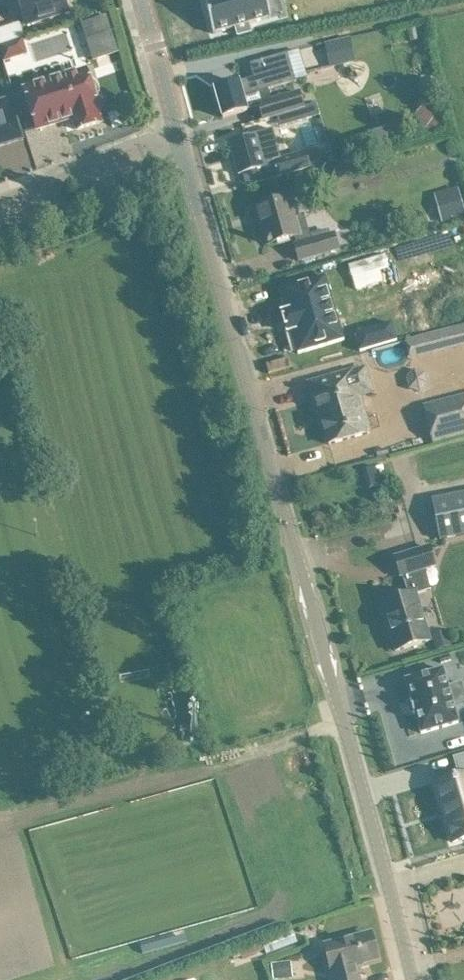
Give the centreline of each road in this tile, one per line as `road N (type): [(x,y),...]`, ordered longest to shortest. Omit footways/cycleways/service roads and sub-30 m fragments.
road 1 (unclassified): [(411,979),(176,139)]
road 2 (residential): [(0,200),(176,139)]
road 3 (unclassified): [(176,139),(143,0)]

